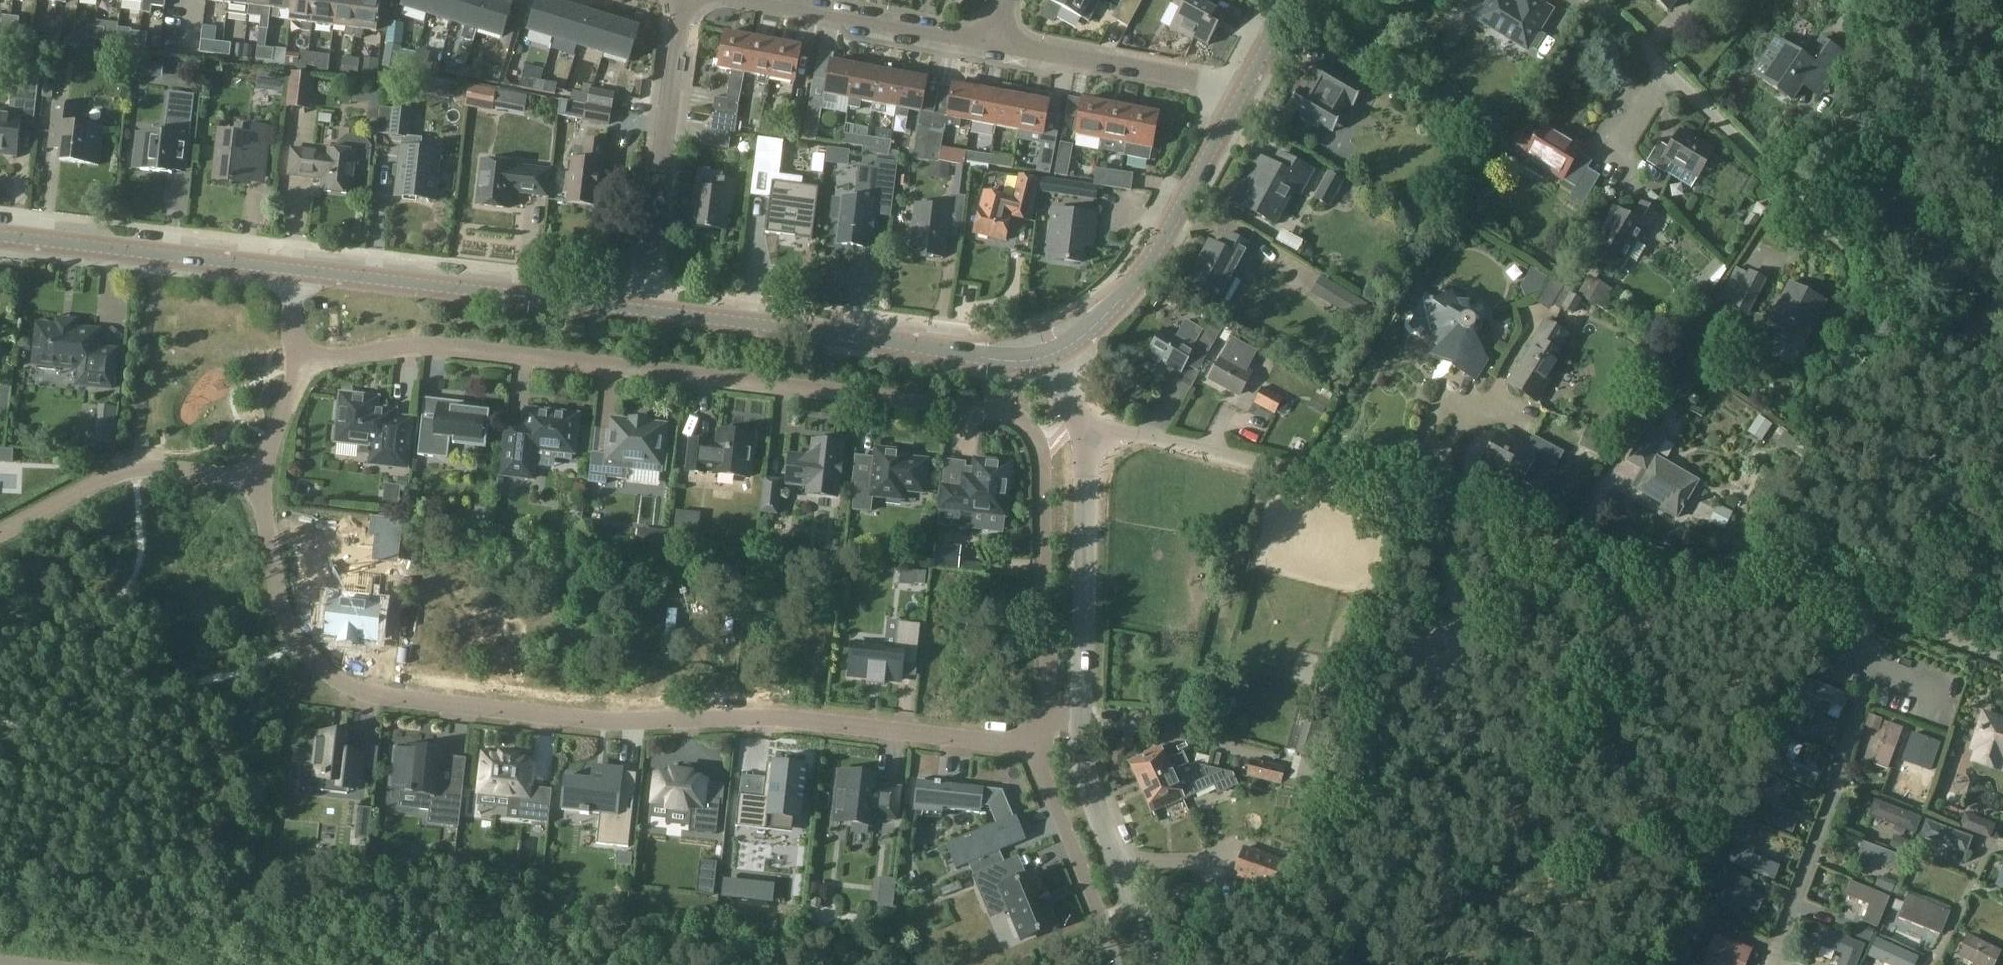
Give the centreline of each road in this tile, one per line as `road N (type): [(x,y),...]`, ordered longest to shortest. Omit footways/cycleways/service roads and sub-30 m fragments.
road 1 (unclassified): [(1049,720),(1041,458),(1011,417),(730,377),(430,347),(303,362)]
road 2 (unclassified): [(258,482),(292,631),(337,680),(374,696),(605,722),(867,727),(1032,750)]
road 3 (unclassified): [(2002,656),(1854,604),(1474,525)]
road 4 (unclassified): [(1054,352),(1001,359),(644,311)]
road 5 (residential): [(1474,525),(1275,469),(1083,433)]
road 6 (unclassified): [(644,311),(294,269)]
road 7 (residential): [(1825,222),(1591,0)]
road 8 (unclassified): [(1054,352),(1109,315),(1141,275),(1242,98)]
road 9 (residential): [(644,311),(683,0)]
road 10 (unclassified): [(1085,719),(1083,433)]
road 11 (unclassified): [(258,482),(151,470),(110,476),(0,535)]
road 12 (residential): [(1242,98),(980,40)]
road 13 (unclassified): [(1156,964),(1094,785),(1085,719)]
road 14 (track): [(2002,398),(1825,222)]
road 15 (residential): [(980,40),(737,0)]
road 16 (unclassified): [(0,236),(188,255)]
road 17 (unclassified): [(1032,750),(1099,917)]
road 18 (unclassified): [(303,362),(258,482)]

